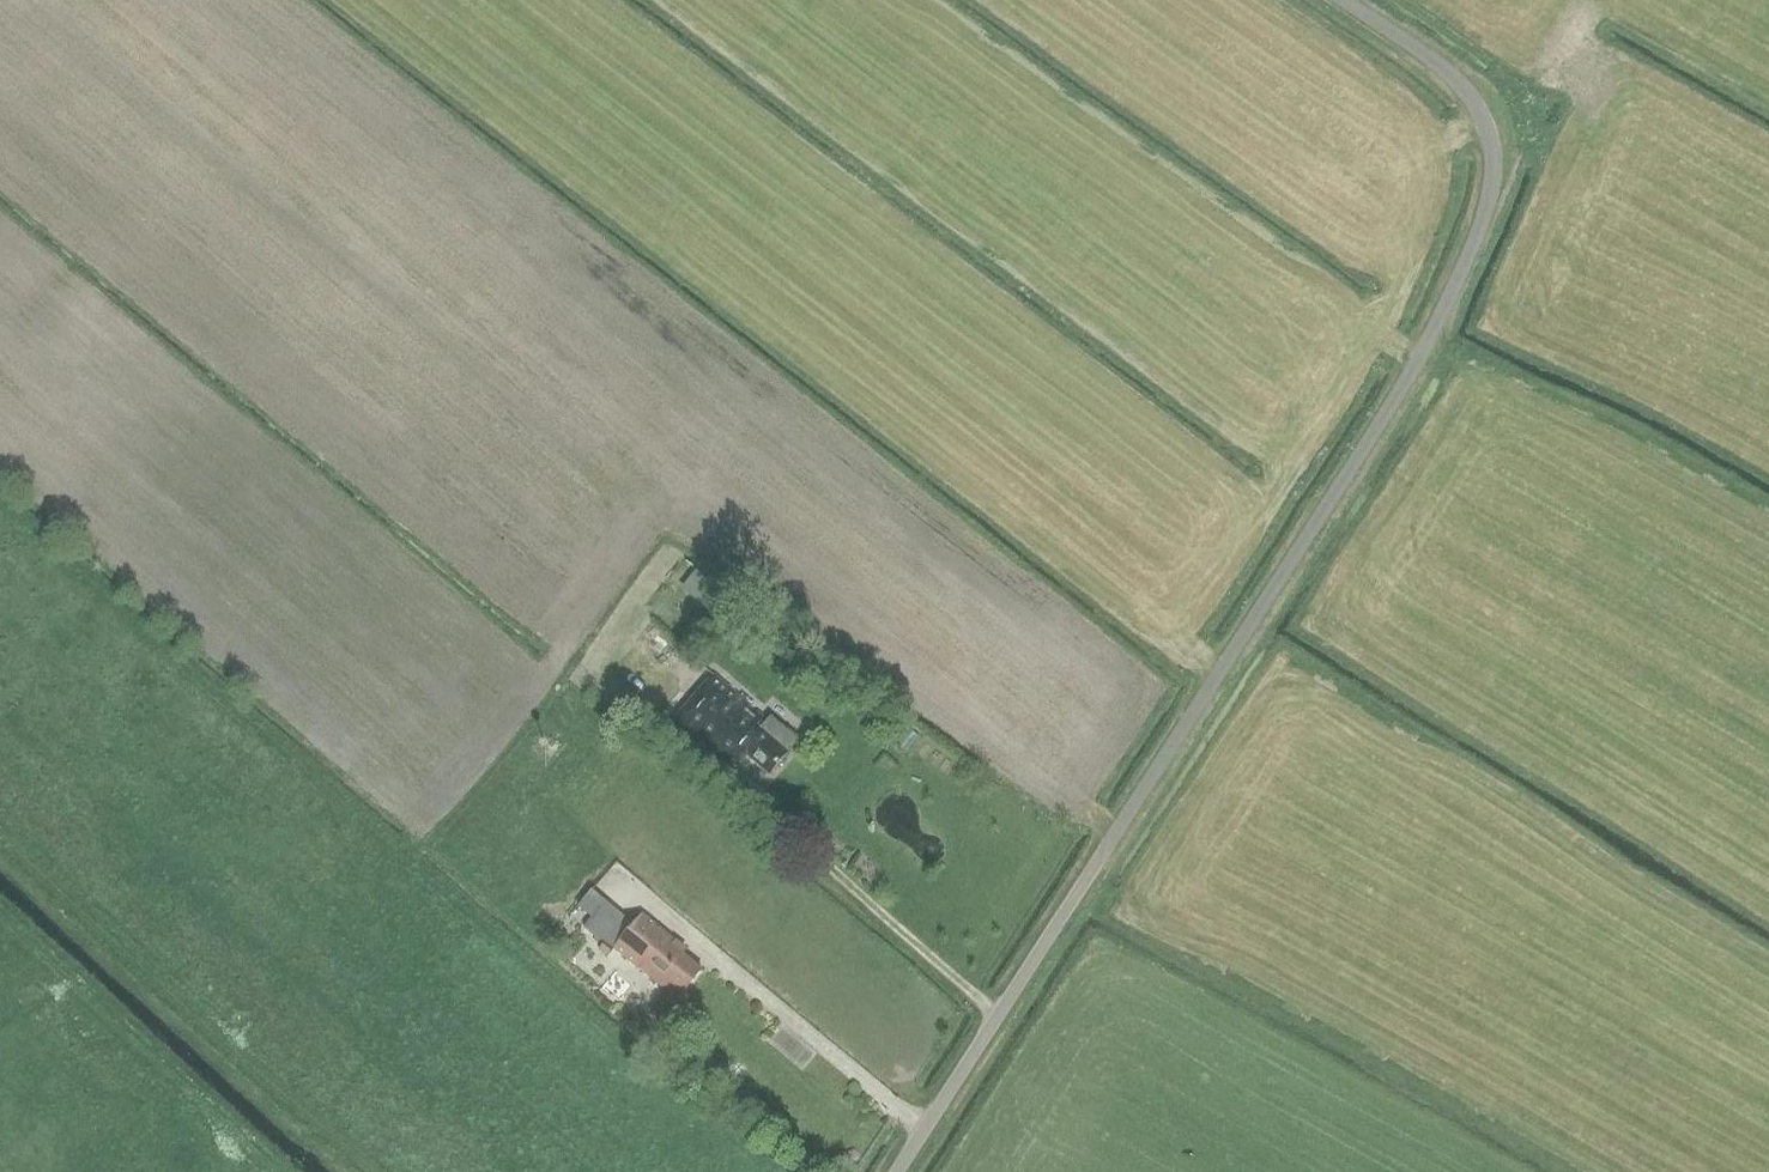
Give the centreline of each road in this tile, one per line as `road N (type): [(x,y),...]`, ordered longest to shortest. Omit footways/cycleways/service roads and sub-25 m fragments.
road 1 (residential): [(897,1171),(1450,311),(1494,198),(1488,127),(1453,73),(1347,0)]

